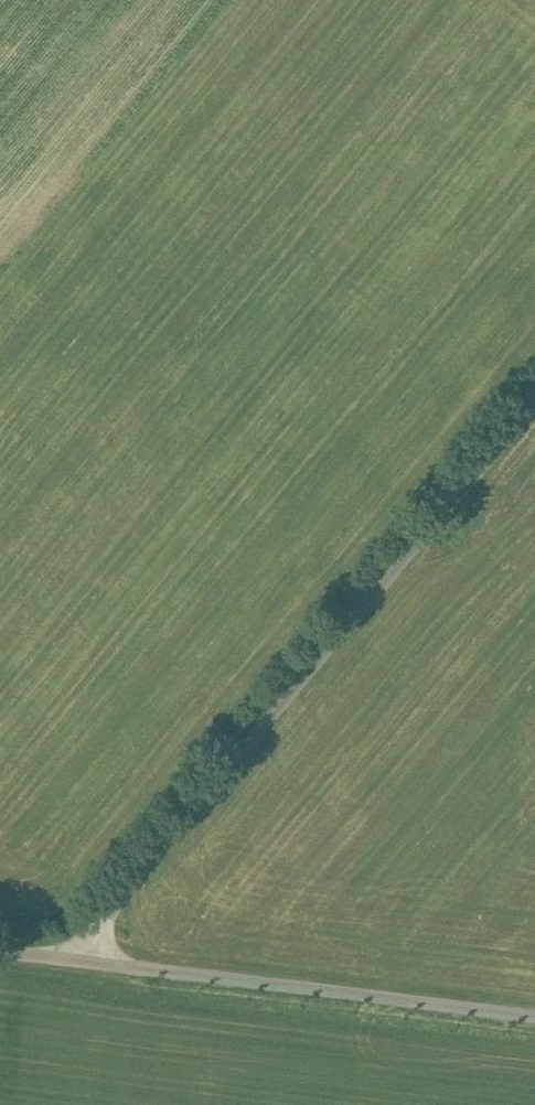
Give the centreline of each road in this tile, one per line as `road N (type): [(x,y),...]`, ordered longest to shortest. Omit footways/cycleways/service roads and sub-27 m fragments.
road 1 (unclassified): [(90,962),(114,909),(534,407)]
road 2 (unclassified): [(90,962),(534,1017)]

